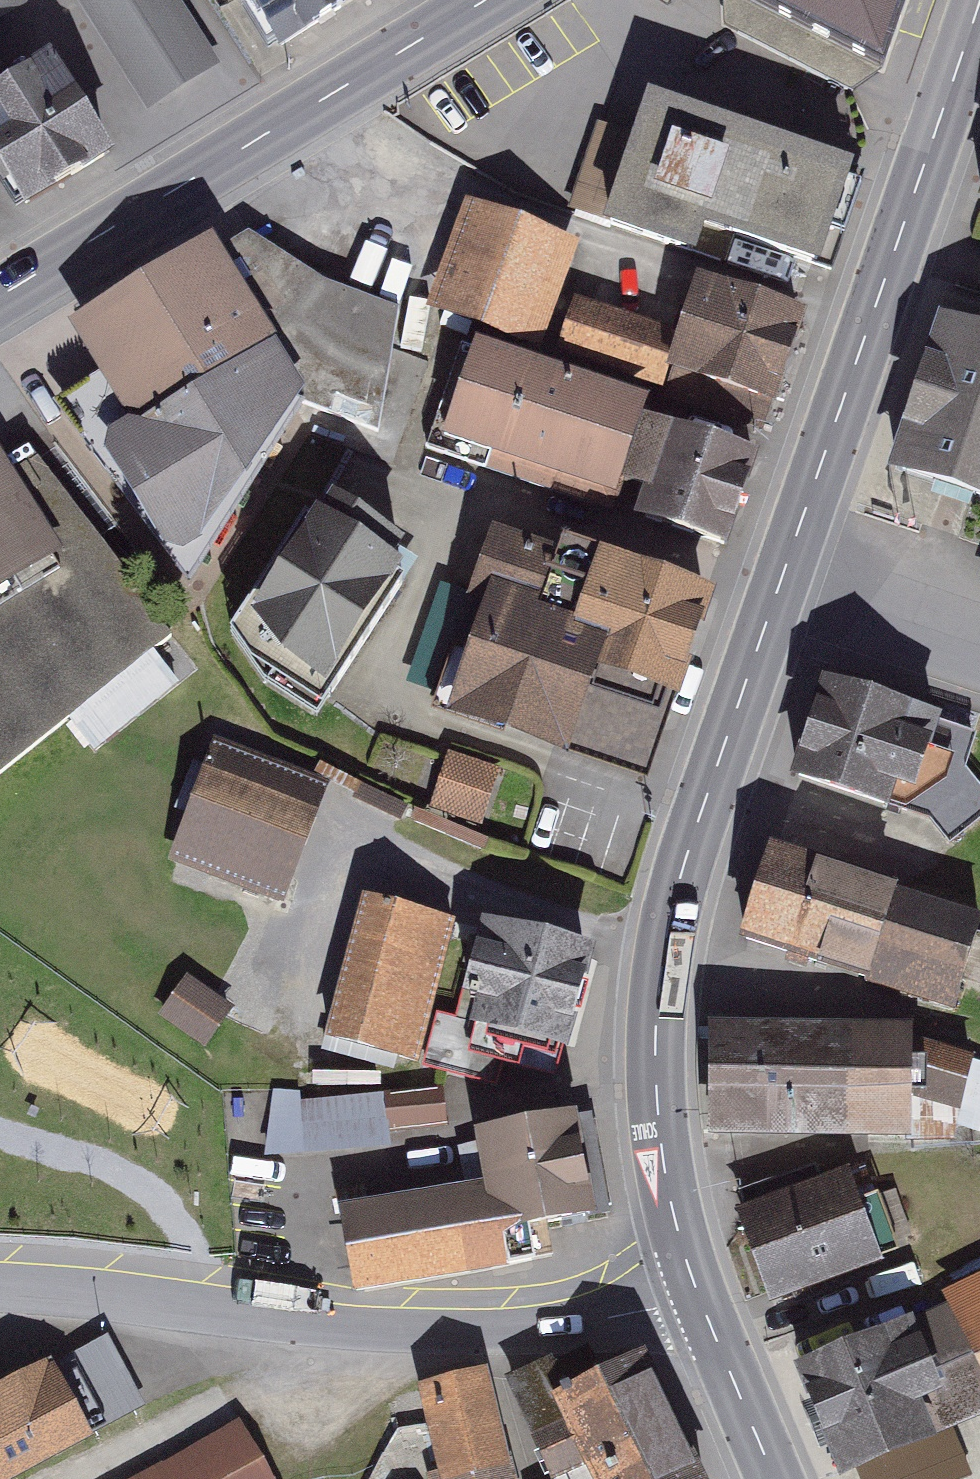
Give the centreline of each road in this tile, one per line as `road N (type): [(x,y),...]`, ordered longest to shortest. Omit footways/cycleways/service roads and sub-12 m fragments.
road 1 (secondary): [(700,1301),(671,1202),(655,1089),(662,942),(691,832),(979,11)]
road 2 (residential): [(0,1285),(422,1331),(546,1327),(700,1301)]
road 3 (secondary): [(0,297),(487,0)]
road 4 (secondary): [(774,1478),(700,1301)]

